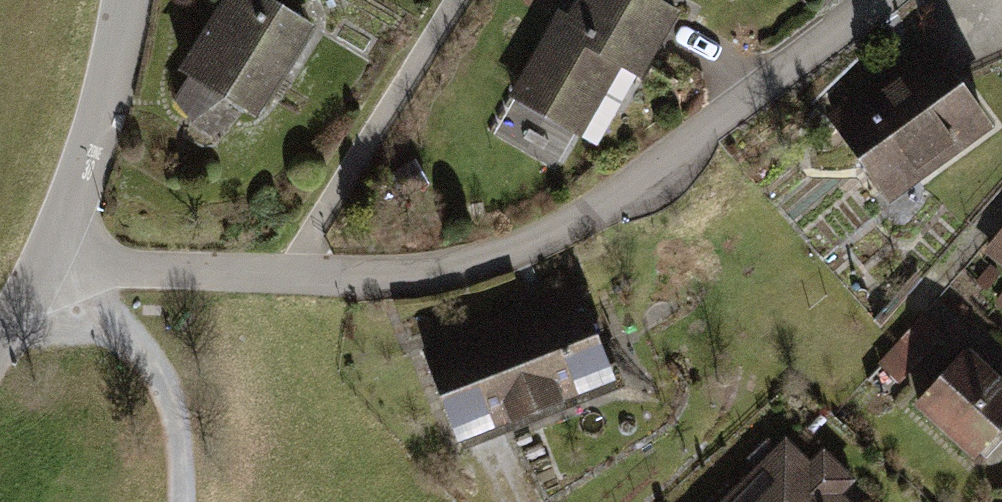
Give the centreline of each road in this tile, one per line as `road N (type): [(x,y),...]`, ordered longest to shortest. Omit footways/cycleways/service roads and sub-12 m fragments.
road 1 (residential): [(884,0),(650,171),(531,242),(410,284),(58,264)]
road 2 (track): [(0,300),(58,264),(122,316),(176,386),(187,501)]
road 3 (residential): [(122,0),(101,120),(58,264)]

